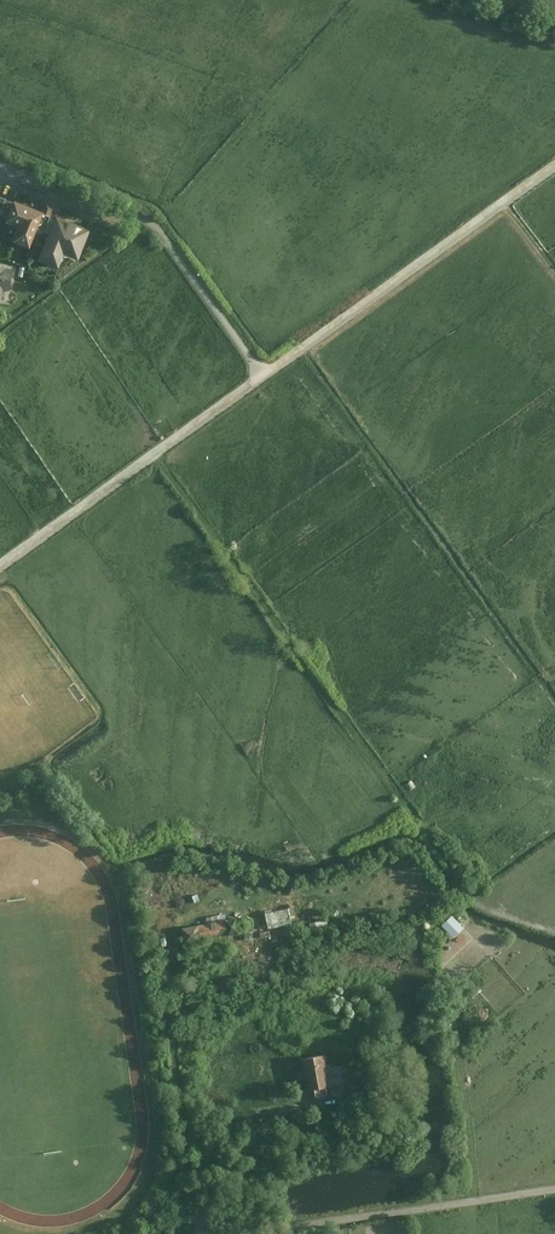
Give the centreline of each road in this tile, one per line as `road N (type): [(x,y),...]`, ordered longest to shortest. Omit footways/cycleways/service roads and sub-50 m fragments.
road 1 (track): [(0,564),(554,165)]
road 2 (track): [(160,454),(465,886),(484,903),(554,927)]
road 3 (track): [(242,1233),(554,1192)]
road 4 (track): [(140,218),(158,229),(262,376)]
road 5 (residential): [(0,164),(140,218)]

